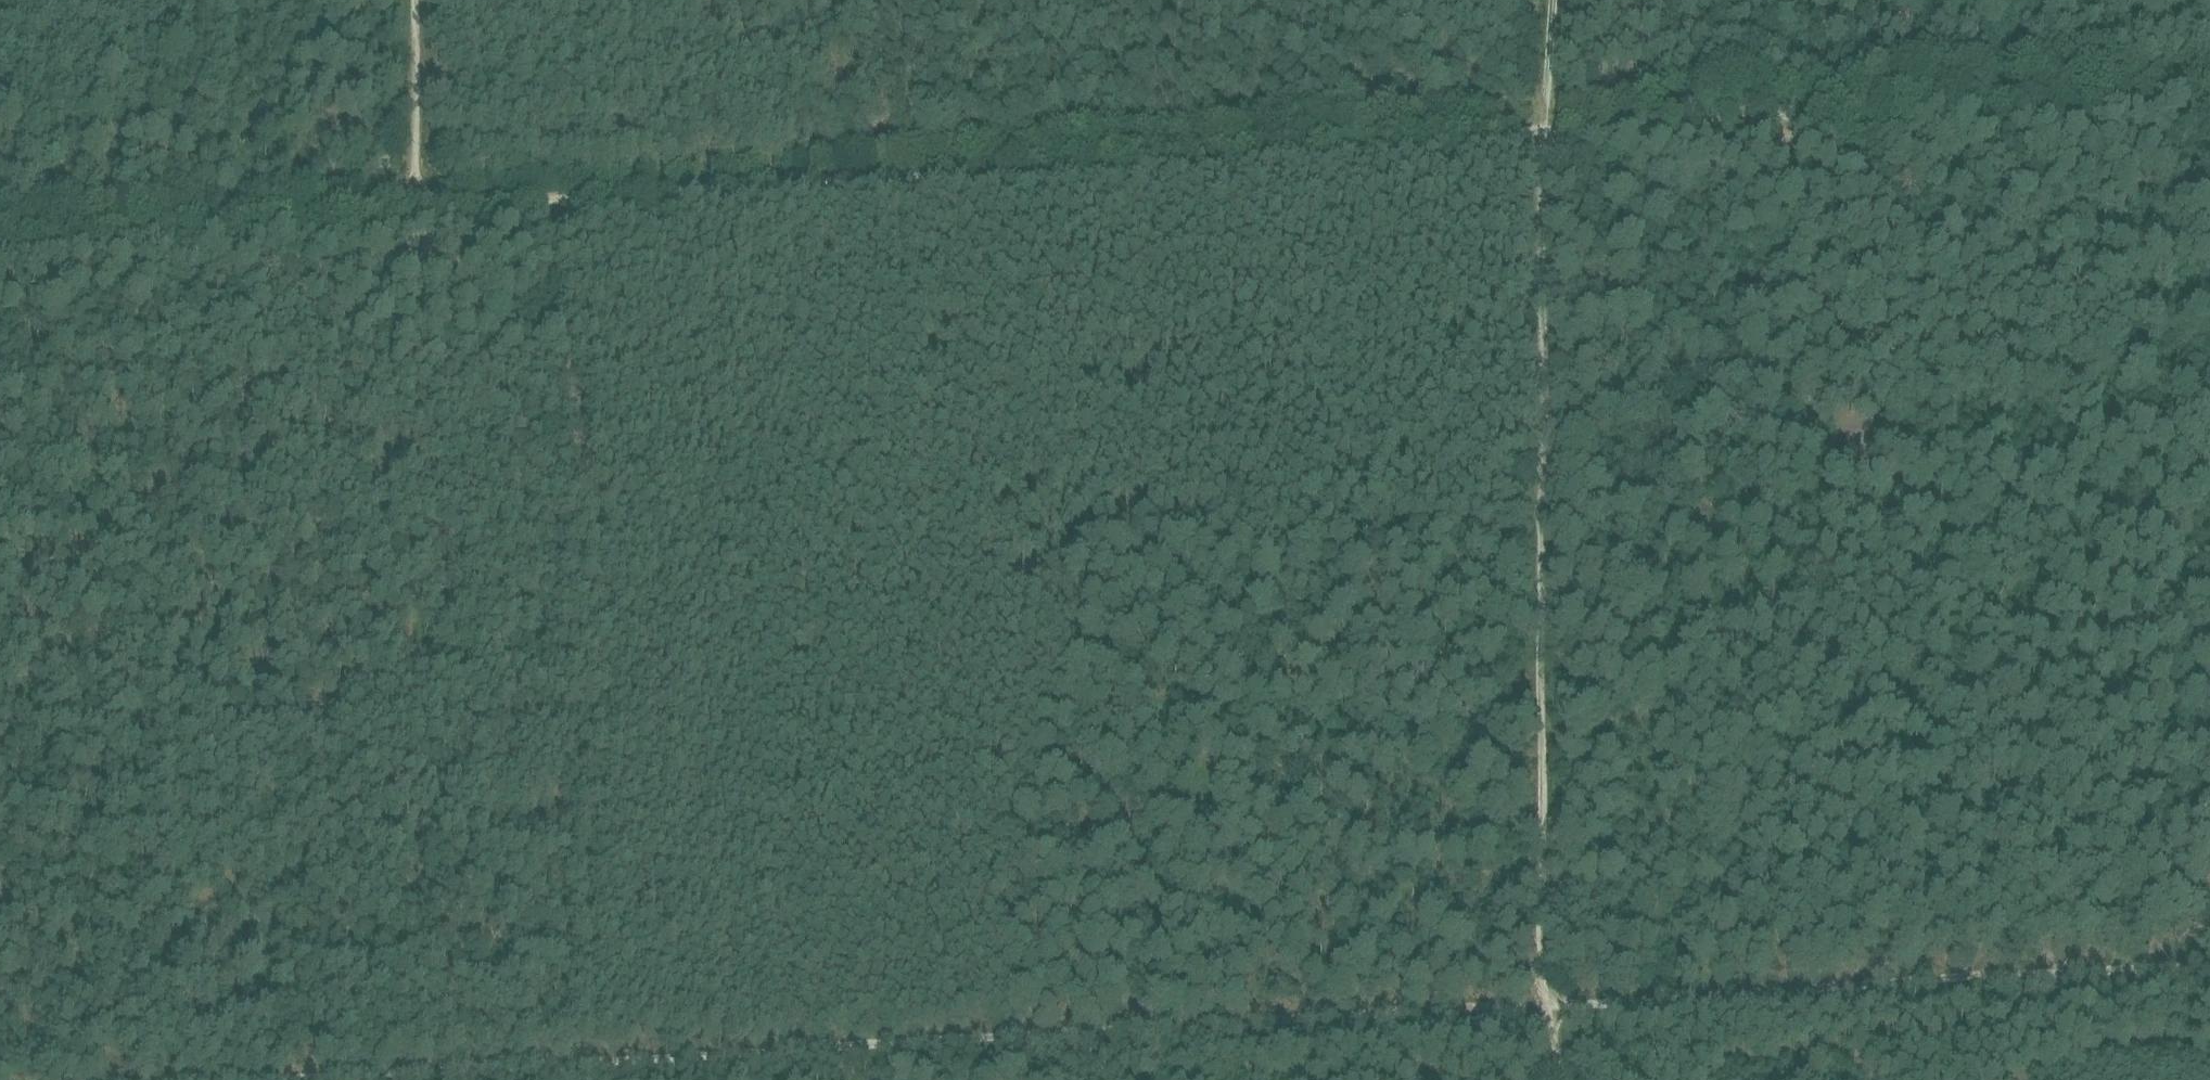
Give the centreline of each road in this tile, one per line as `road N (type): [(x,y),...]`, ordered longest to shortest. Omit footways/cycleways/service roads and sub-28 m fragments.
road 1 (track): [(286,1079),(2209,961)]
road 2 (track): [(1544,132),(402,205)]
road 3 (track): [(1561,1079),(1540,1000),(1544,132)]
road 4 (track): [(2209,92),(1544,132)]
road 5 (track): [(402,205),(0,233)]
road 6 (track): [(408,0),(402,205)]
road 7 (track): [(1543,0),(1544,132)]

